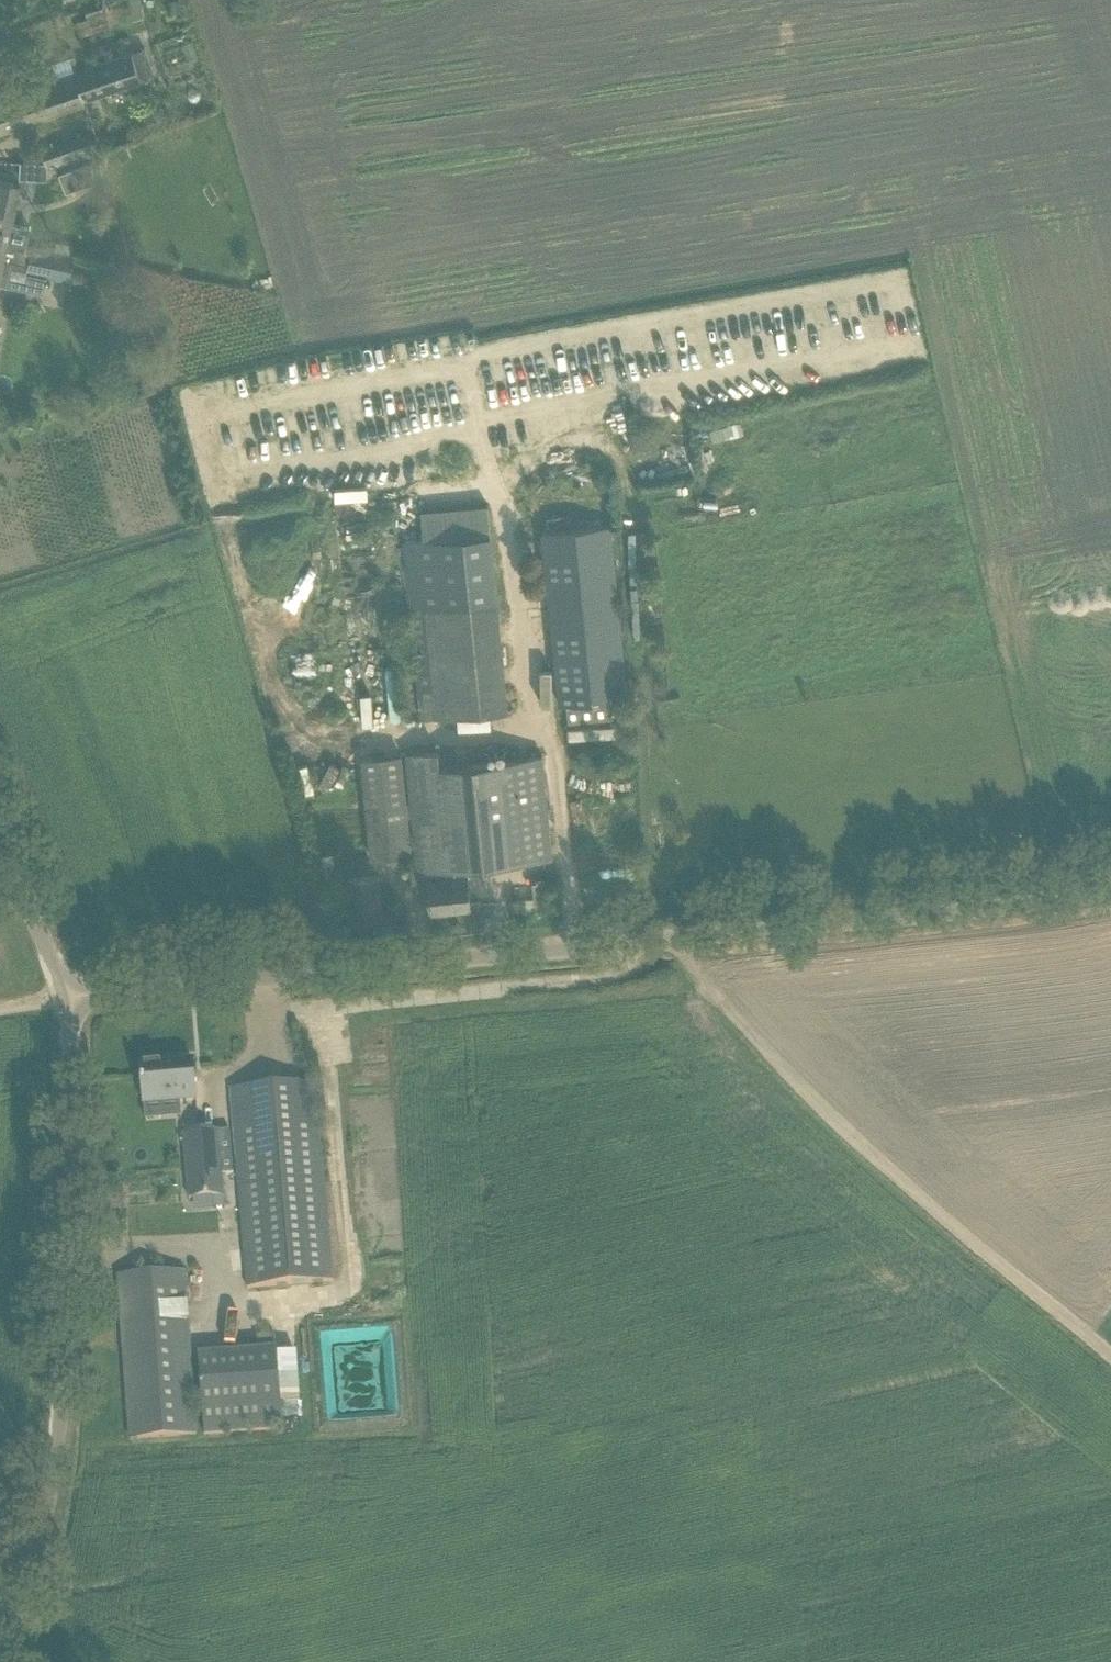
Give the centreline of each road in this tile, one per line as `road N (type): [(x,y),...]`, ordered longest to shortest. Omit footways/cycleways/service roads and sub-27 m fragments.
road 1 (unclassified): [(67,998),(836,923),(1110,887)]
road 2 (unclassified): [(28,1661),(60,1514),(67,998)]
road 3 (track): [(669,938),(819,1108),(1110,1355)]
road 4 (unclassified): [(67,998),(0,855)]

